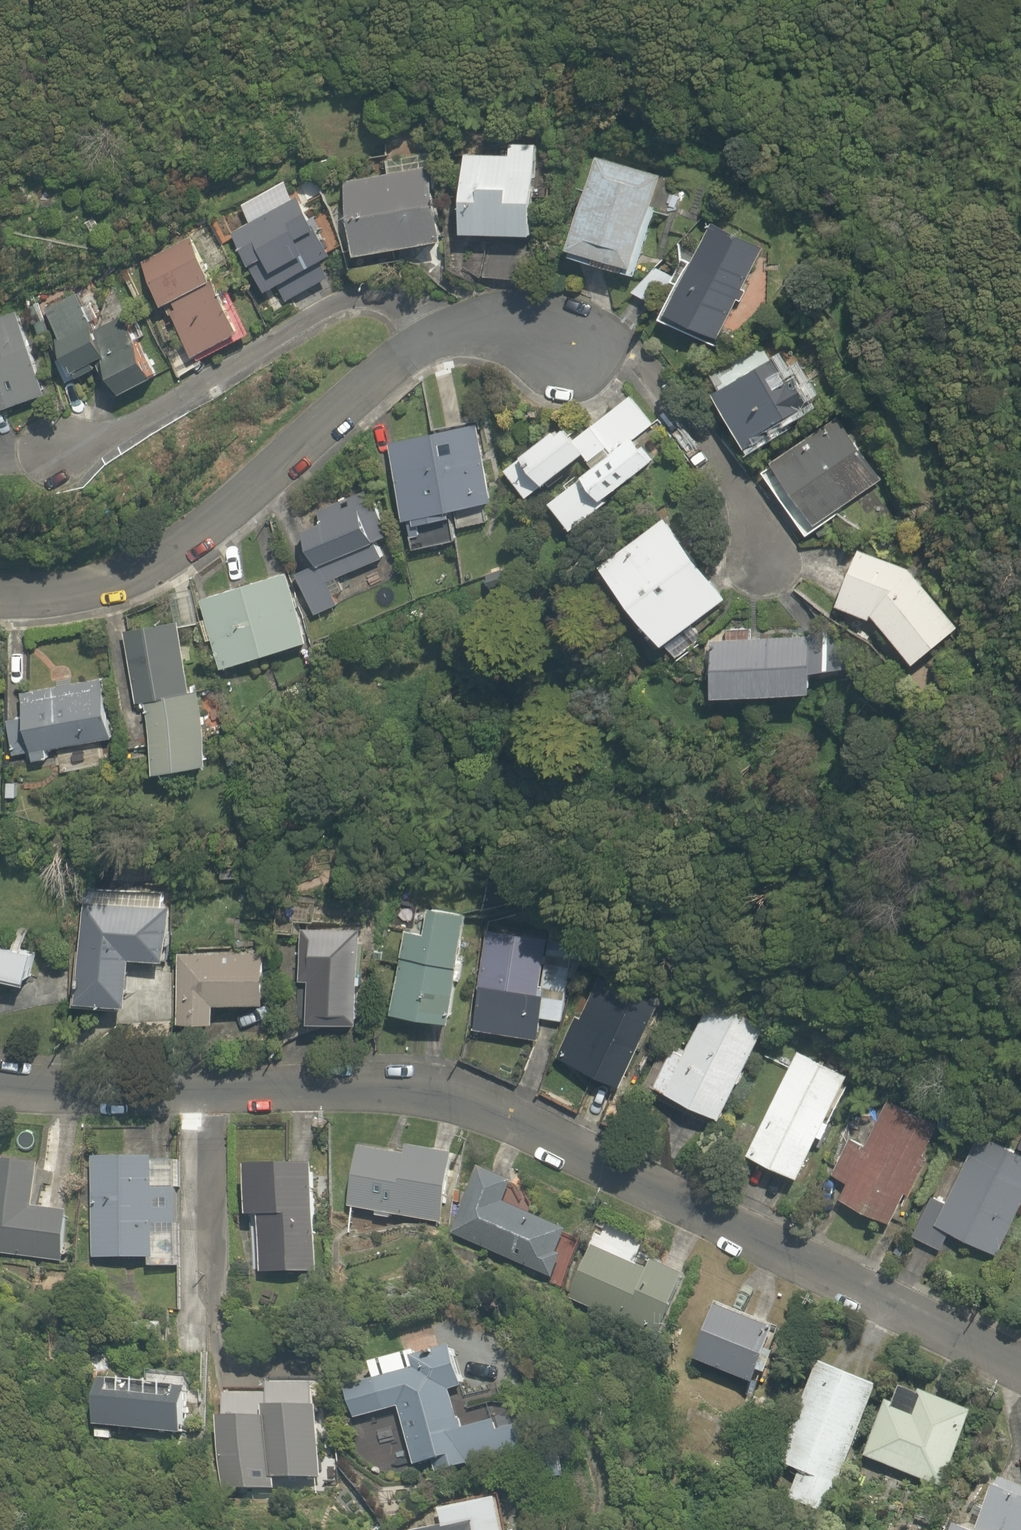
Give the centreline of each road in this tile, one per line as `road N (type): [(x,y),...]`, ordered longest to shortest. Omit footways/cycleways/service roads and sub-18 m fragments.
road 1 (residential): [(0,1077),(426,1089),(490,1109),(1020,1373)]
road 2 (residential): [(537,338),(443,334),(383,376),(208,529),(102,589),(0,599)]

